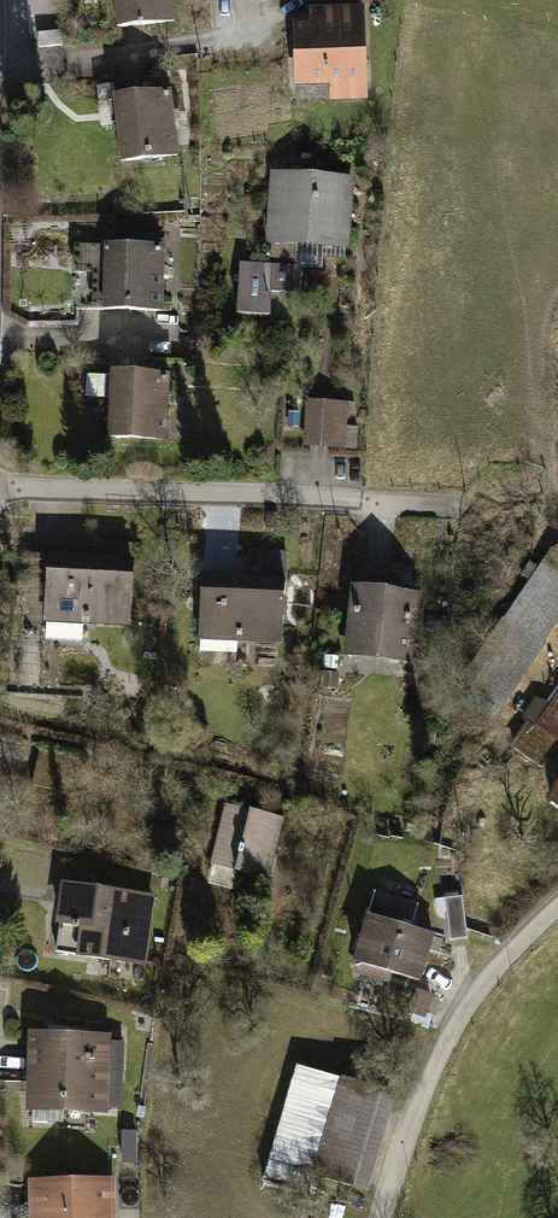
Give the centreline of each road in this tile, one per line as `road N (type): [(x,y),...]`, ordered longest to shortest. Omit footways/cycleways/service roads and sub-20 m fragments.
road 1 (residential): [(0,488),(452,510)]
road 2 (residential): [(382,1217),(440,1056),(477,989),(557,907)]

